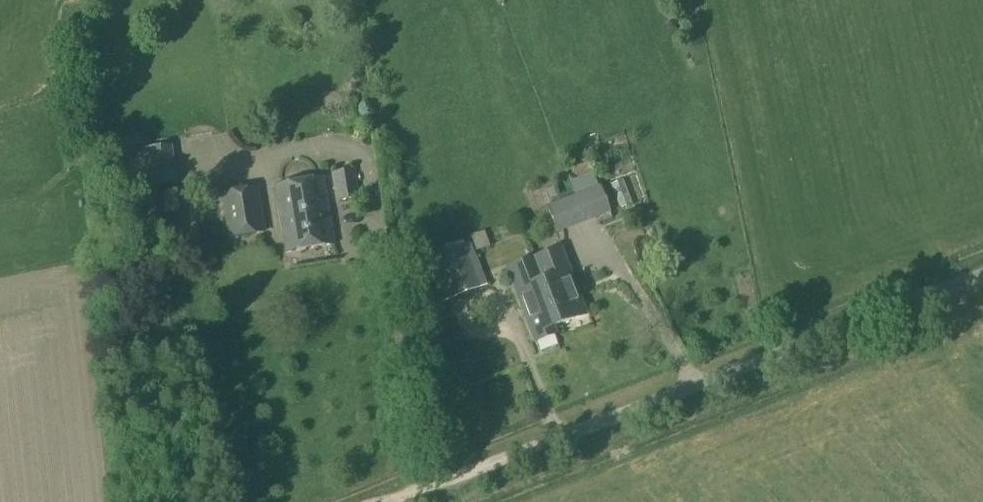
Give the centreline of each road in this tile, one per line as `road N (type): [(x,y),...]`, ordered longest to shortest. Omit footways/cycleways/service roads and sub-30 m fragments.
road 1 (unclassified): [(407,501),(982,280)]

